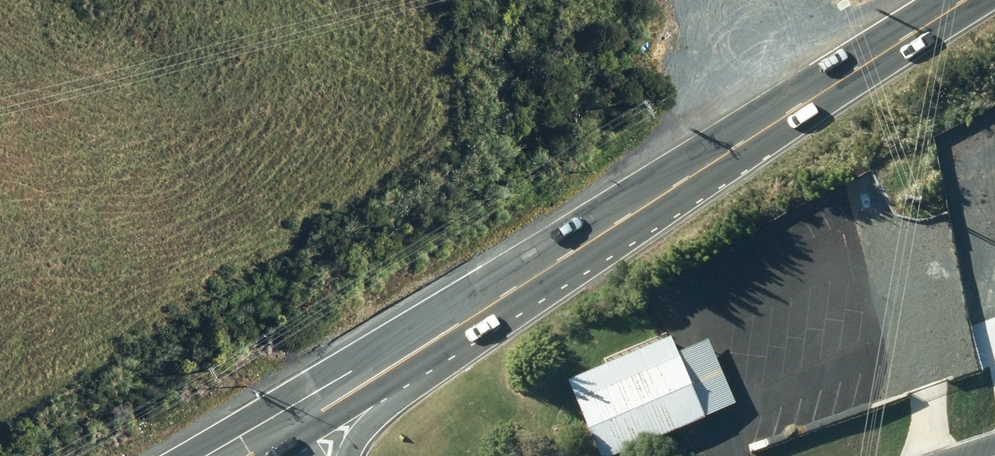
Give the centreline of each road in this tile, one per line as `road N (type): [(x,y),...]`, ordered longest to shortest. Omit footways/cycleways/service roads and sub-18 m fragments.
road 1 (secondary): [(965,0),(284,439)]

